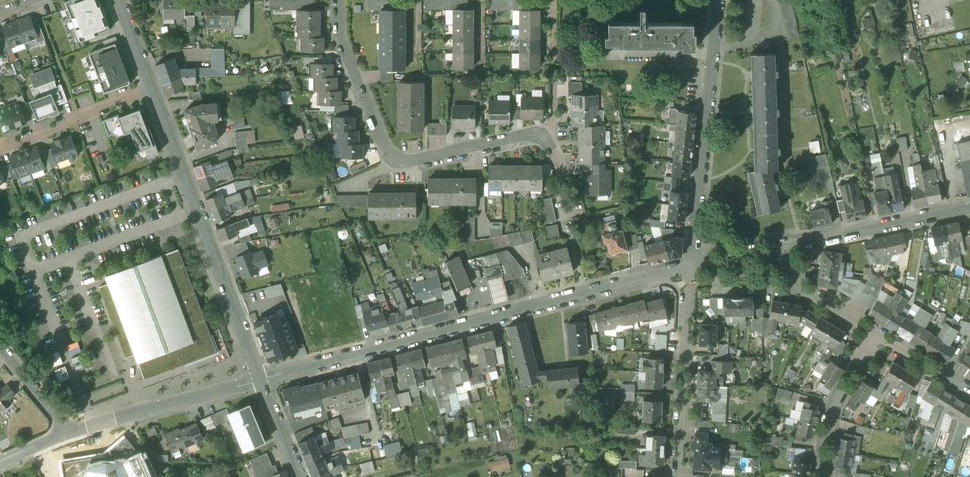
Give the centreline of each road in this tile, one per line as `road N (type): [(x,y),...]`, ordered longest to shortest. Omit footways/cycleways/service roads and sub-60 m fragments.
road 1 (residential): [(690,265),(261,380)]
road 2 (residential): [(574,210),(553,146),(536,135),(408,164),(380,141),(337,31),(337,0)]
road 3 (residential): [(261,380),(152,91)]
road 4 (residential): [(690,265),(719,0)]
road 5 (residential): [(679,476),(690,265)]
road 6 (residential): [(70,430),(261,380)]
road 7 (residential): [(800,245),(969,208)]
road 8 (residential): [(0,150),(152,91)]
road 9 (residential): [(822,476),(835,407),(875,340)]
road 10 (residential): [(800,245),(797,288),(875,340)]

